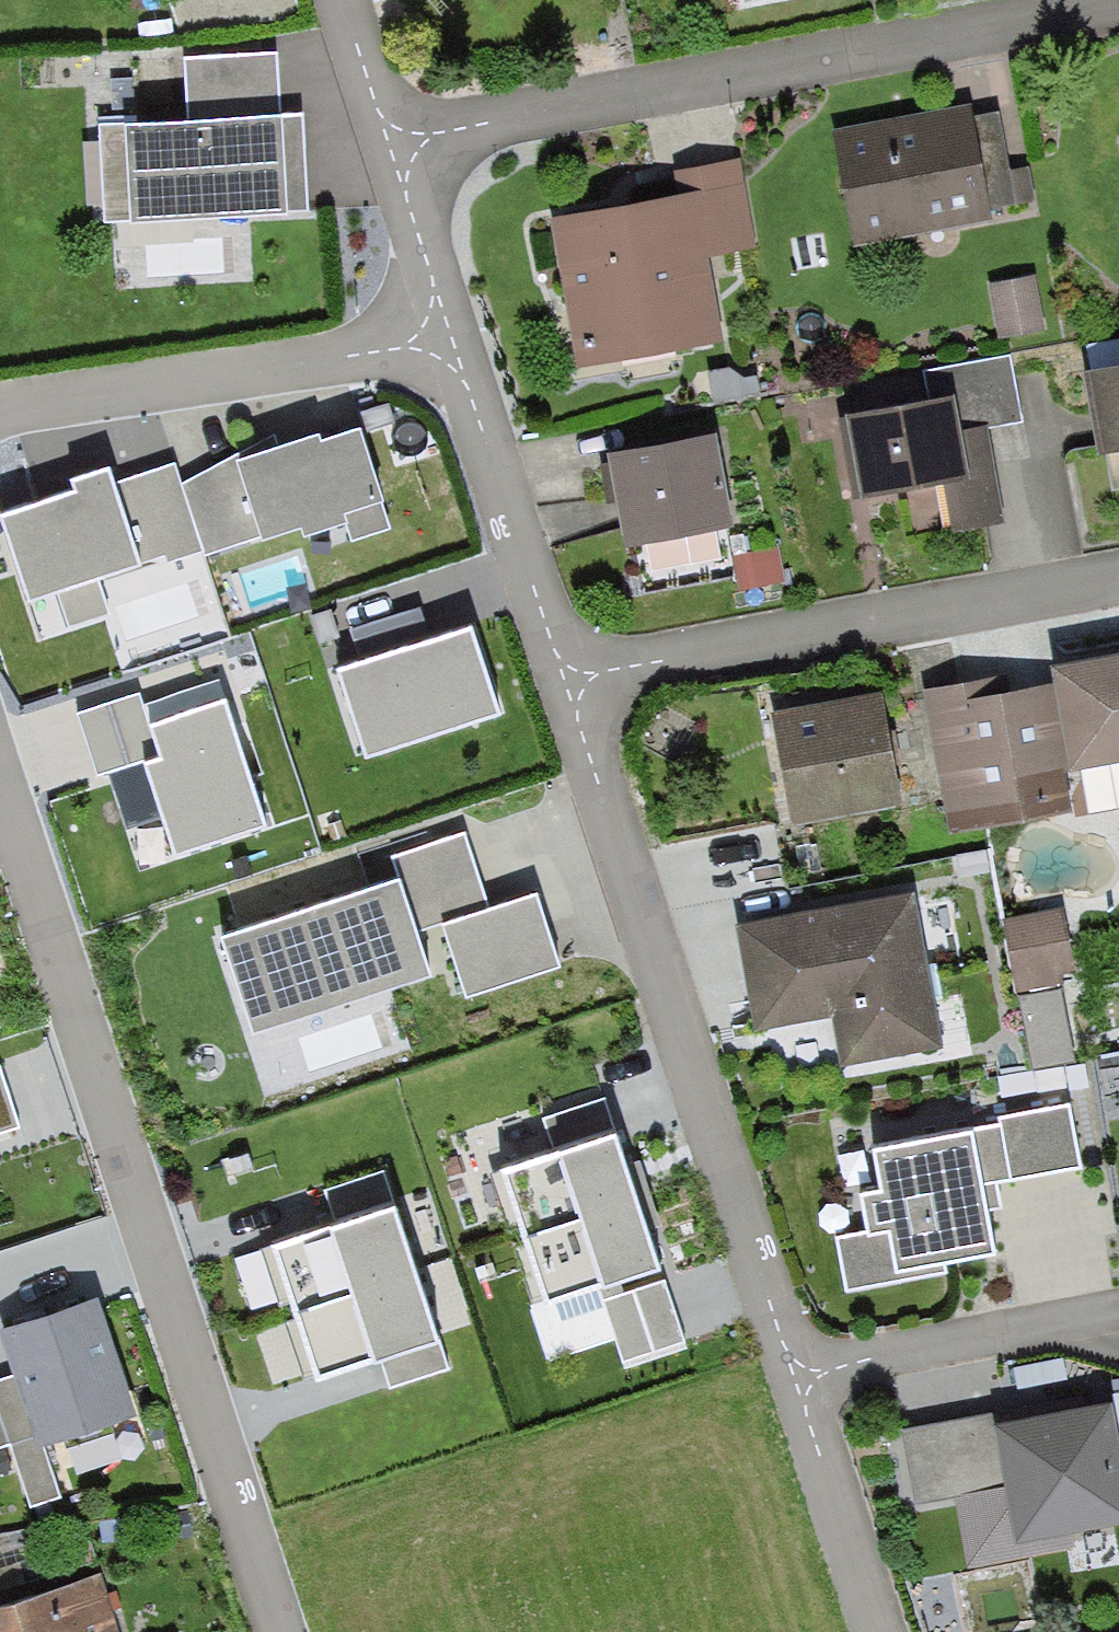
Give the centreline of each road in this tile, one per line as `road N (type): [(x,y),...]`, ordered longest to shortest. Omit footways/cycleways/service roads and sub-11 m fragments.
road 1 (residential): [(0,772),(279,1631)]
road 2 (residential): [(393,146),(468,118),(1110,0)]
road 3 (residential): [(793,1383),(569,691)]
road 4 (residential): [(569,691),(1118,577)]
road 5 (residential): [(448,315),(361,349),(0,408)]
road 6 (residential): [(569,691),(448,315)]
road 7 (residential): [(793,1383),(1118,1307)]
road 8 (residential): [(877,1631),(793,1383)]
road 9 (residential): [(448,315),(393,146)]
road 10 (residential): [(393,146),(342,0)]

